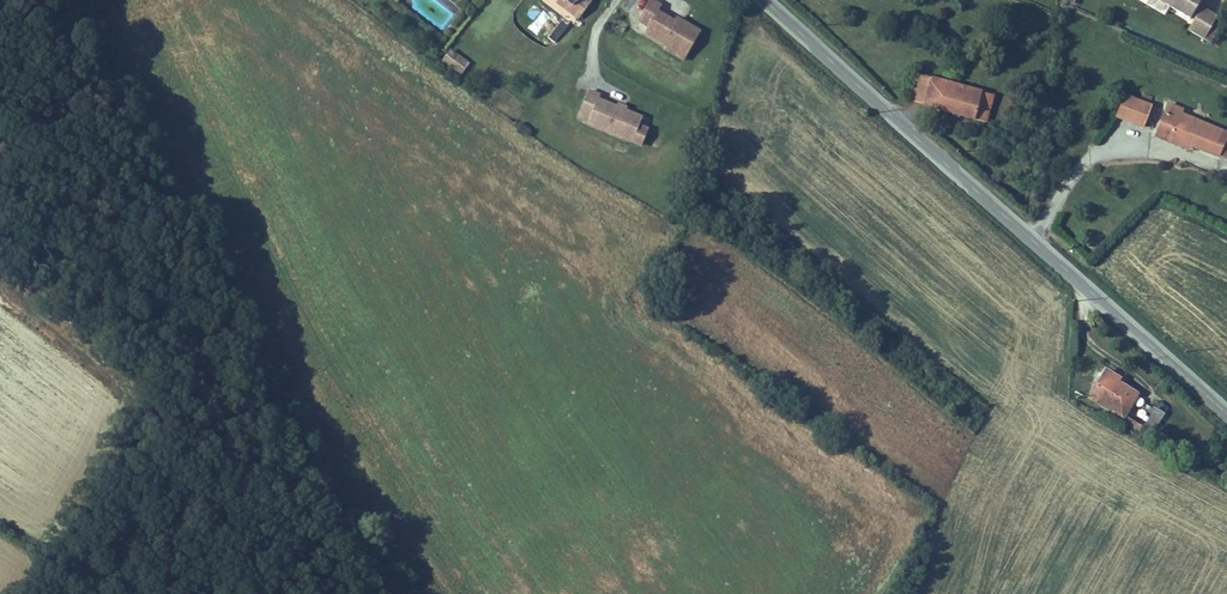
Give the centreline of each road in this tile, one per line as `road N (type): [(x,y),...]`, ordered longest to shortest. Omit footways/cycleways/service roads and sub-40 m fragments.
road 1 (tertiary): [(1226,411),(765,0)]

